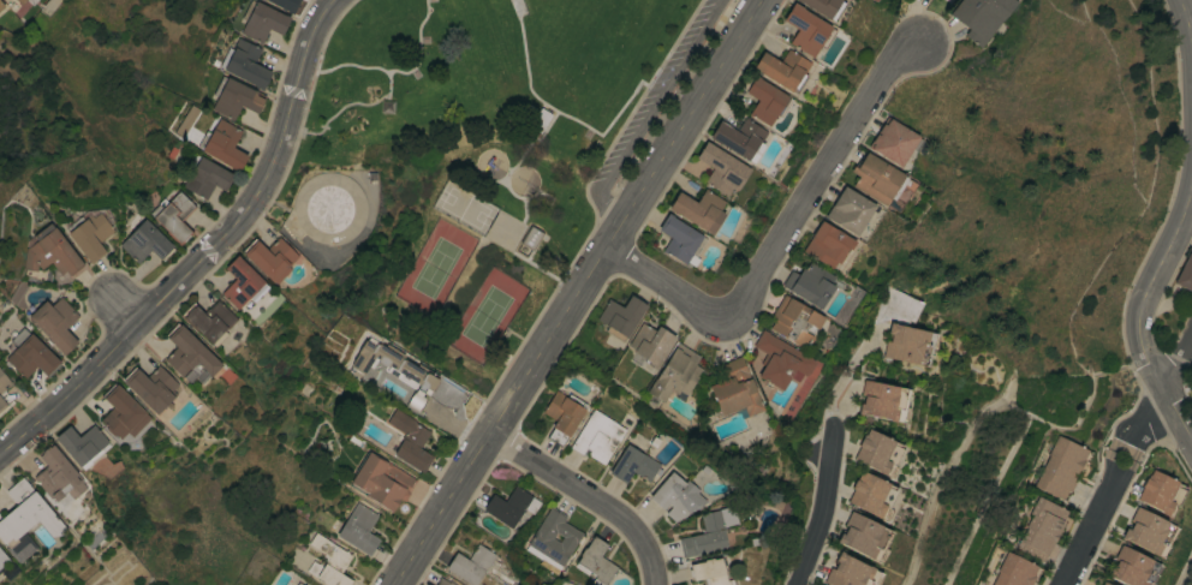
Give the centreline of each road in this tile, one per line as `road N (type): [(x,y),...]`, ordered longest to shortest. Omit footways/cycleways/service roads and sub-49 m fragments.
road 1 (tertiary): [(763,0),(397,584)]
road 2 (tertiary): [(0,455),(61,404),(249,210),(267,184),(311,35),(333,0)]
road 3 (residential): [(609,249),(703,316),(734,318),(882,73),(920,44)]
road 4 (tertiary): [(1164,401),(1133,340),(1140,293),(1190,207),(1191,179)]
road 5 (residential): [(491,435),(619,514),(638,536),(653,584)]
road 6 (residential): [(1164,401),(1126,452),(1064,584)]
road 7 (residential): [(798,584),(823,508),(834,428)]

